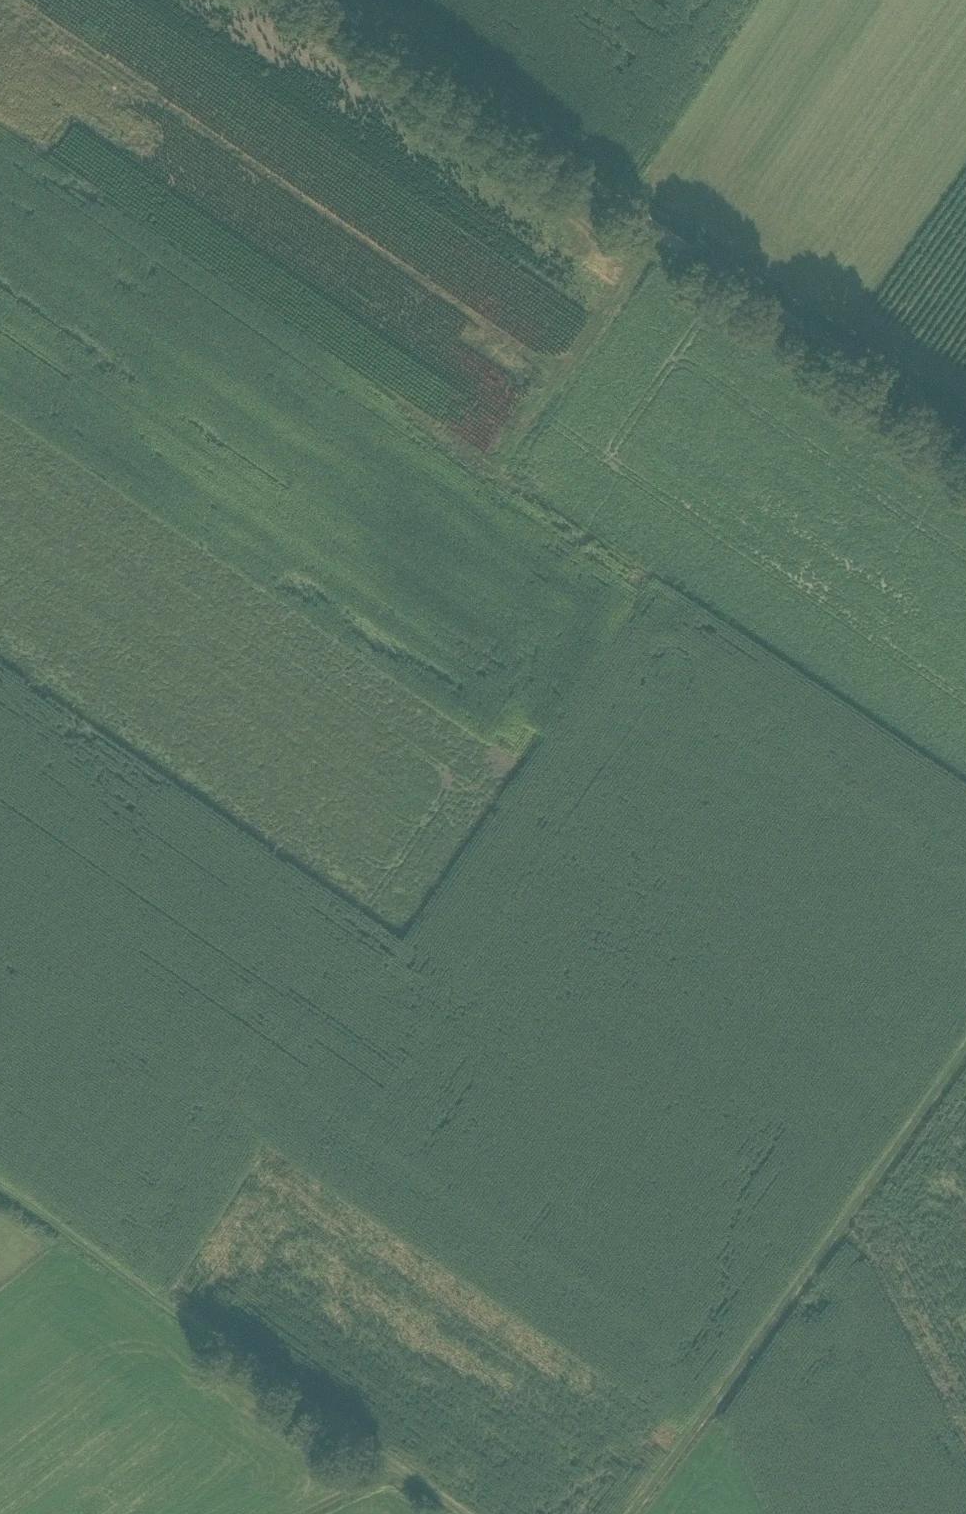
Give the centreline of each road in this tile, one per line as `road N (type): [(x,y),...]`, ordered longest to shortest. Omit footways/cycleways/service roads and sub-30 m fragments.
road 1 (unclassified): [(965,433),(341,0)]
road 2 (track): [(628,1513),(965,1037)]
road 3 (track): [(454,1513),(0,1194)]

